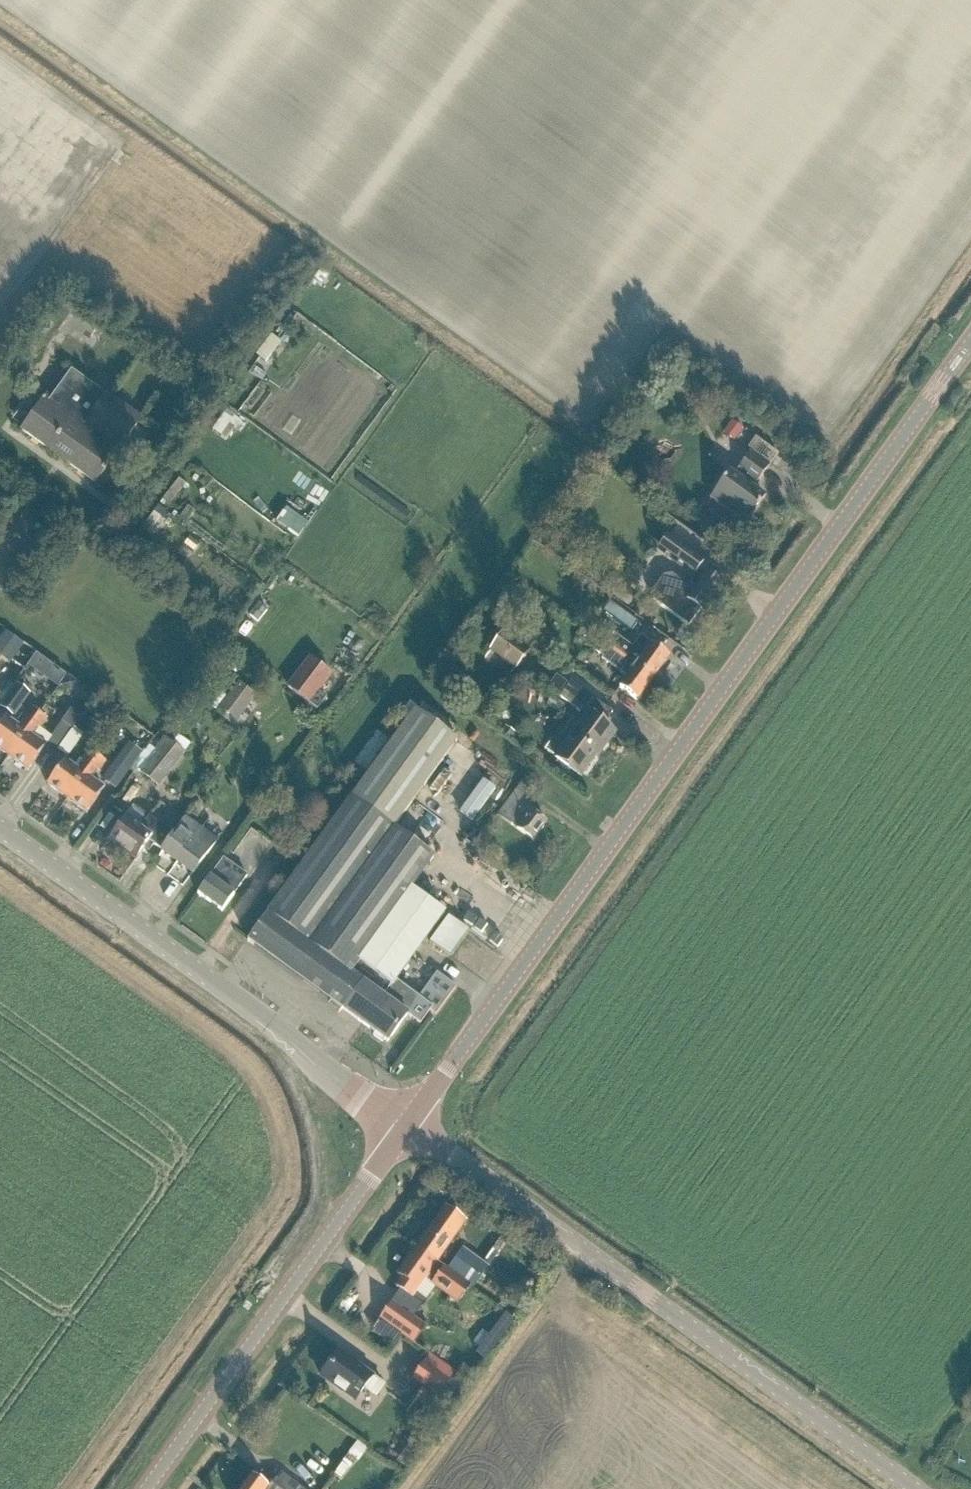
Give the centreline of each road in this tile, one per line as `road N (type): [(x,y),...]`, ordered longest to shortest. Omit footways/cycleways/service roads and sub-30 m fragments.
road 1 (unclassified): [(402,1128),(970,339)]
road 2 (tertiary): [(911,1488),(471,1168),(402,1128)]
road 3 (tertiary): [(402,1128),(0,832)]
road 4 (tertiary): [(132,1488),(402,1128)]

